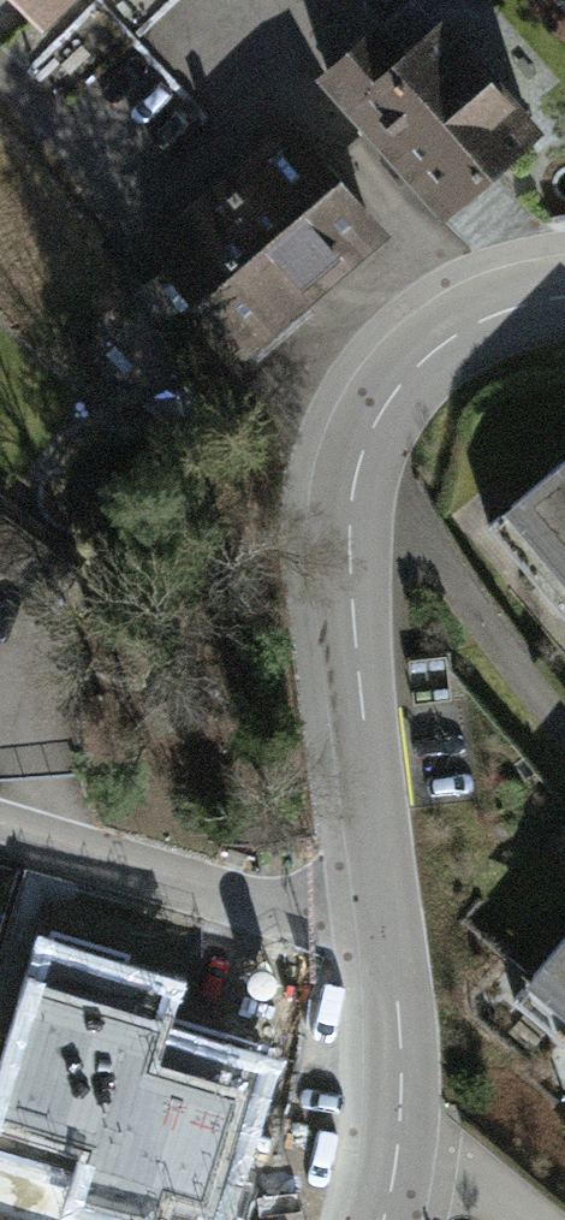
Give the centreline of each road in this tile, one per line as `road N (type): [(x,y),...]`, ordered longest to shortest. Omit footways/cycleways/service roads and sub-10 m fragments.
road 1 (residential): [(394,940),(361,663),(358,501),(398,393),(482,325),(564,301)]
road 2 (residential): [(394,940),(0,821)]
road 3 (residential): [(387,1219),(409,1083),(394,940)]

